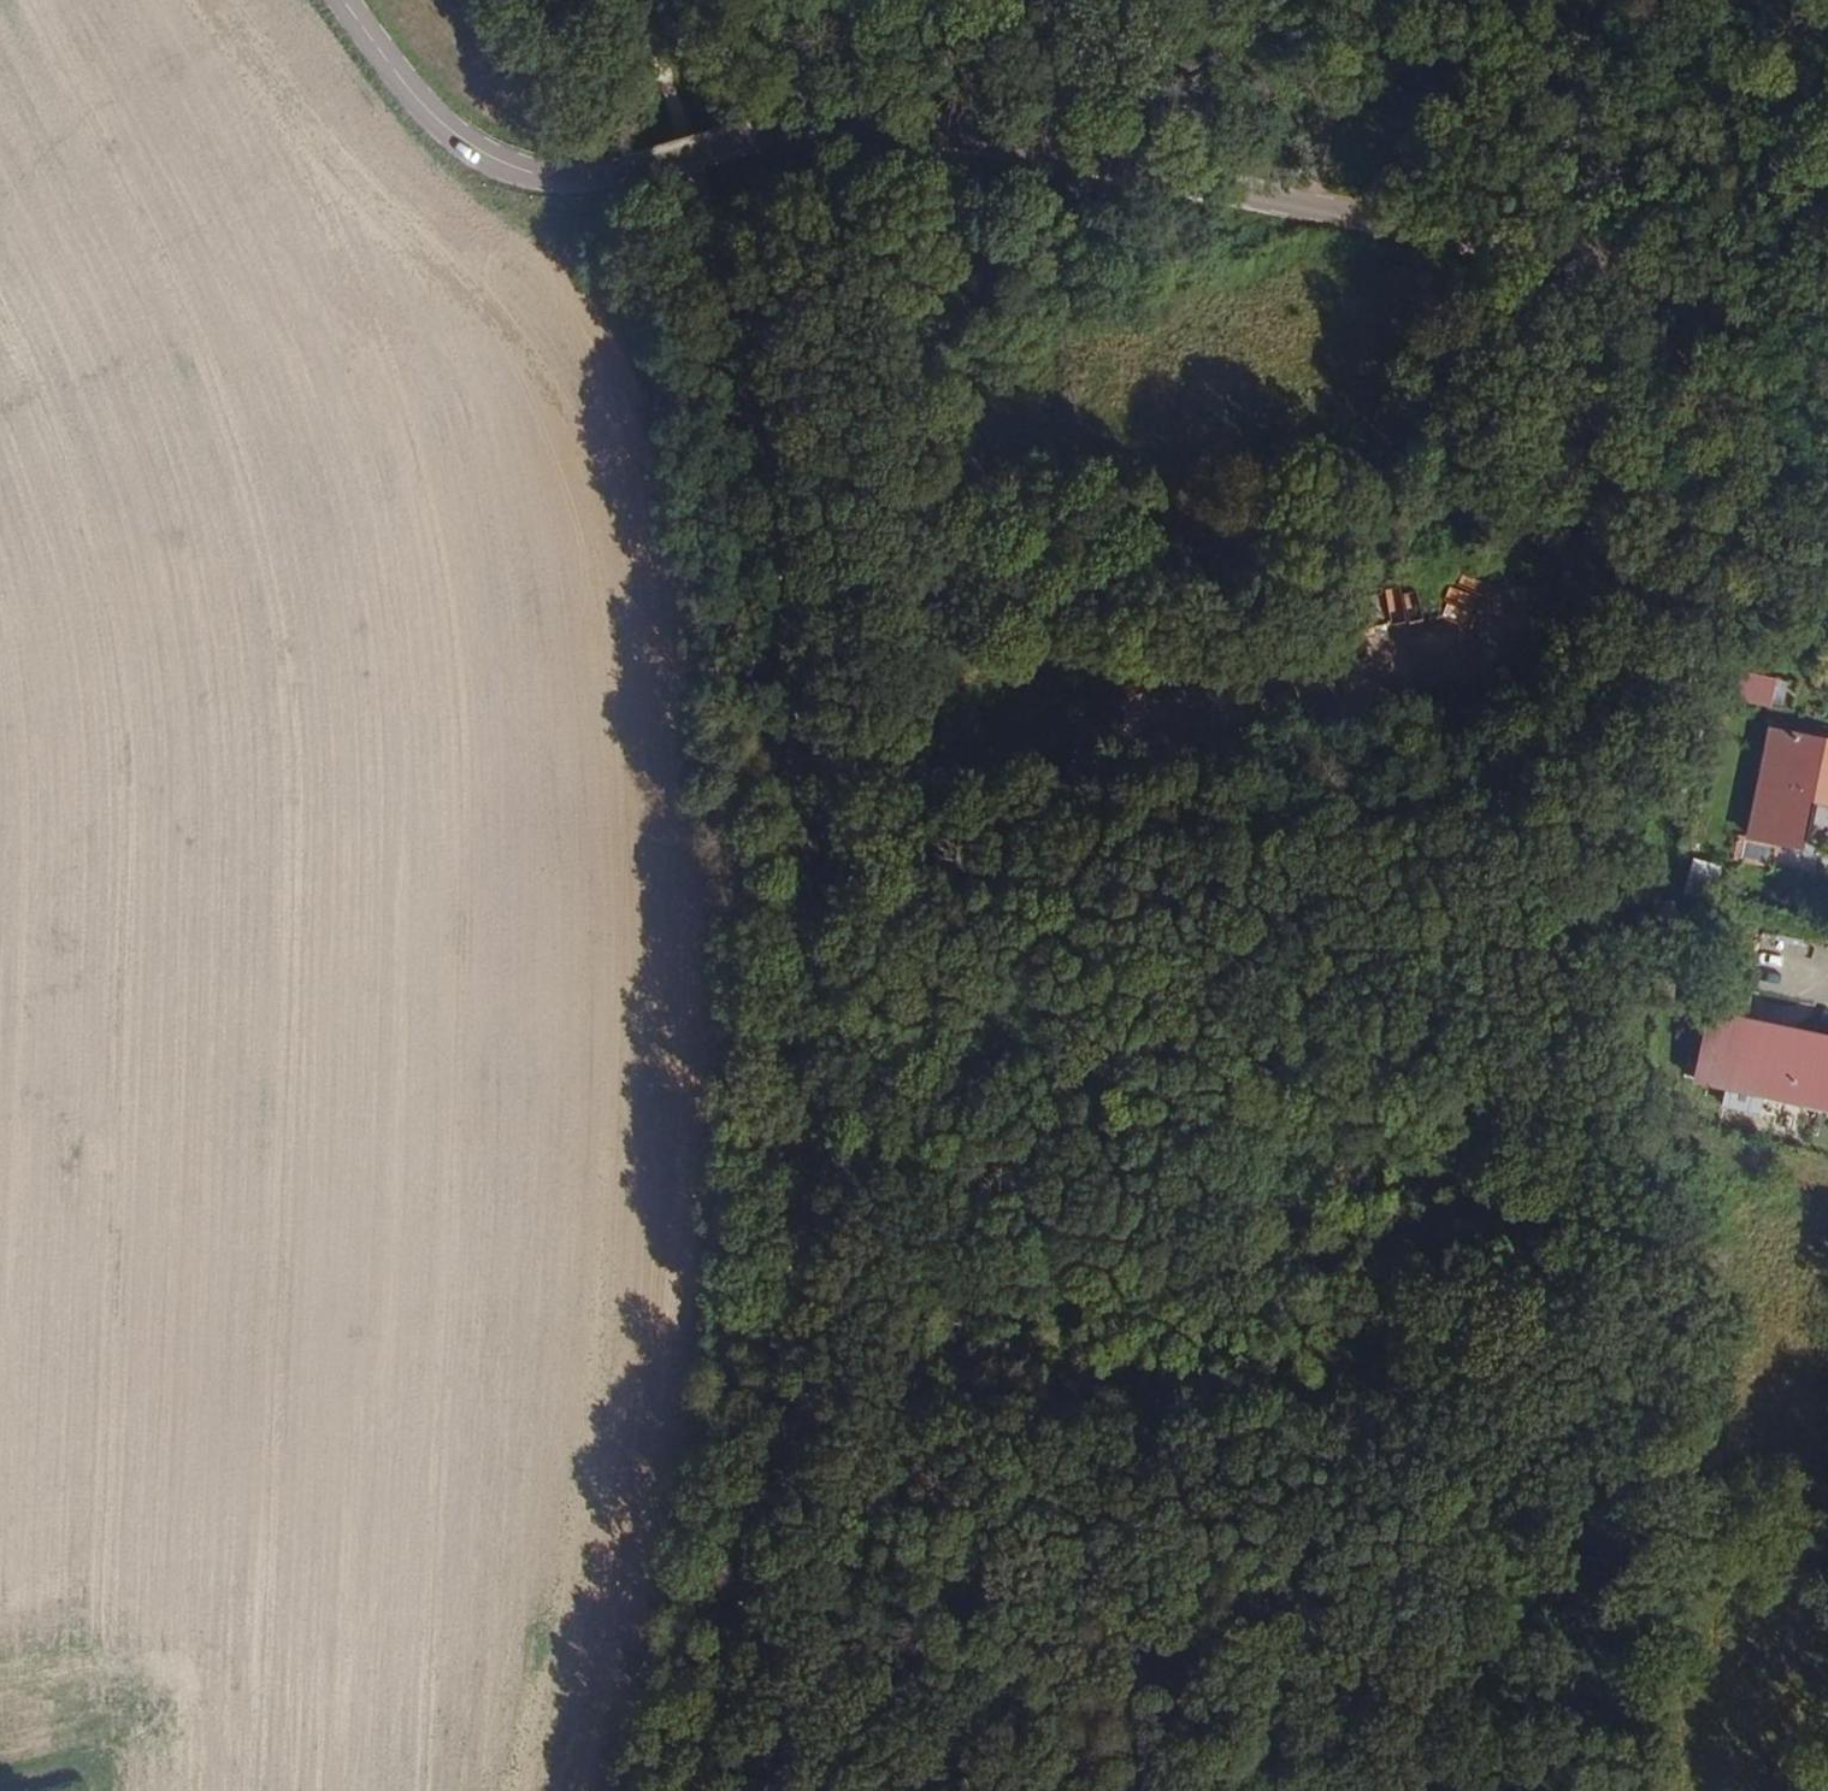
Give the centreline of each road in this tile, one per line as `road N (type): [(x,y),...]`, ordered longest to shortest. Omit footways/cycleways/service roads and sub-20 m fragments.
road 1 (tertiary): [(344,0),(421,104),(453,134),(493,157),(565,179),(624,174),(751,143),(852,133),(949,137),(1827,314)]

